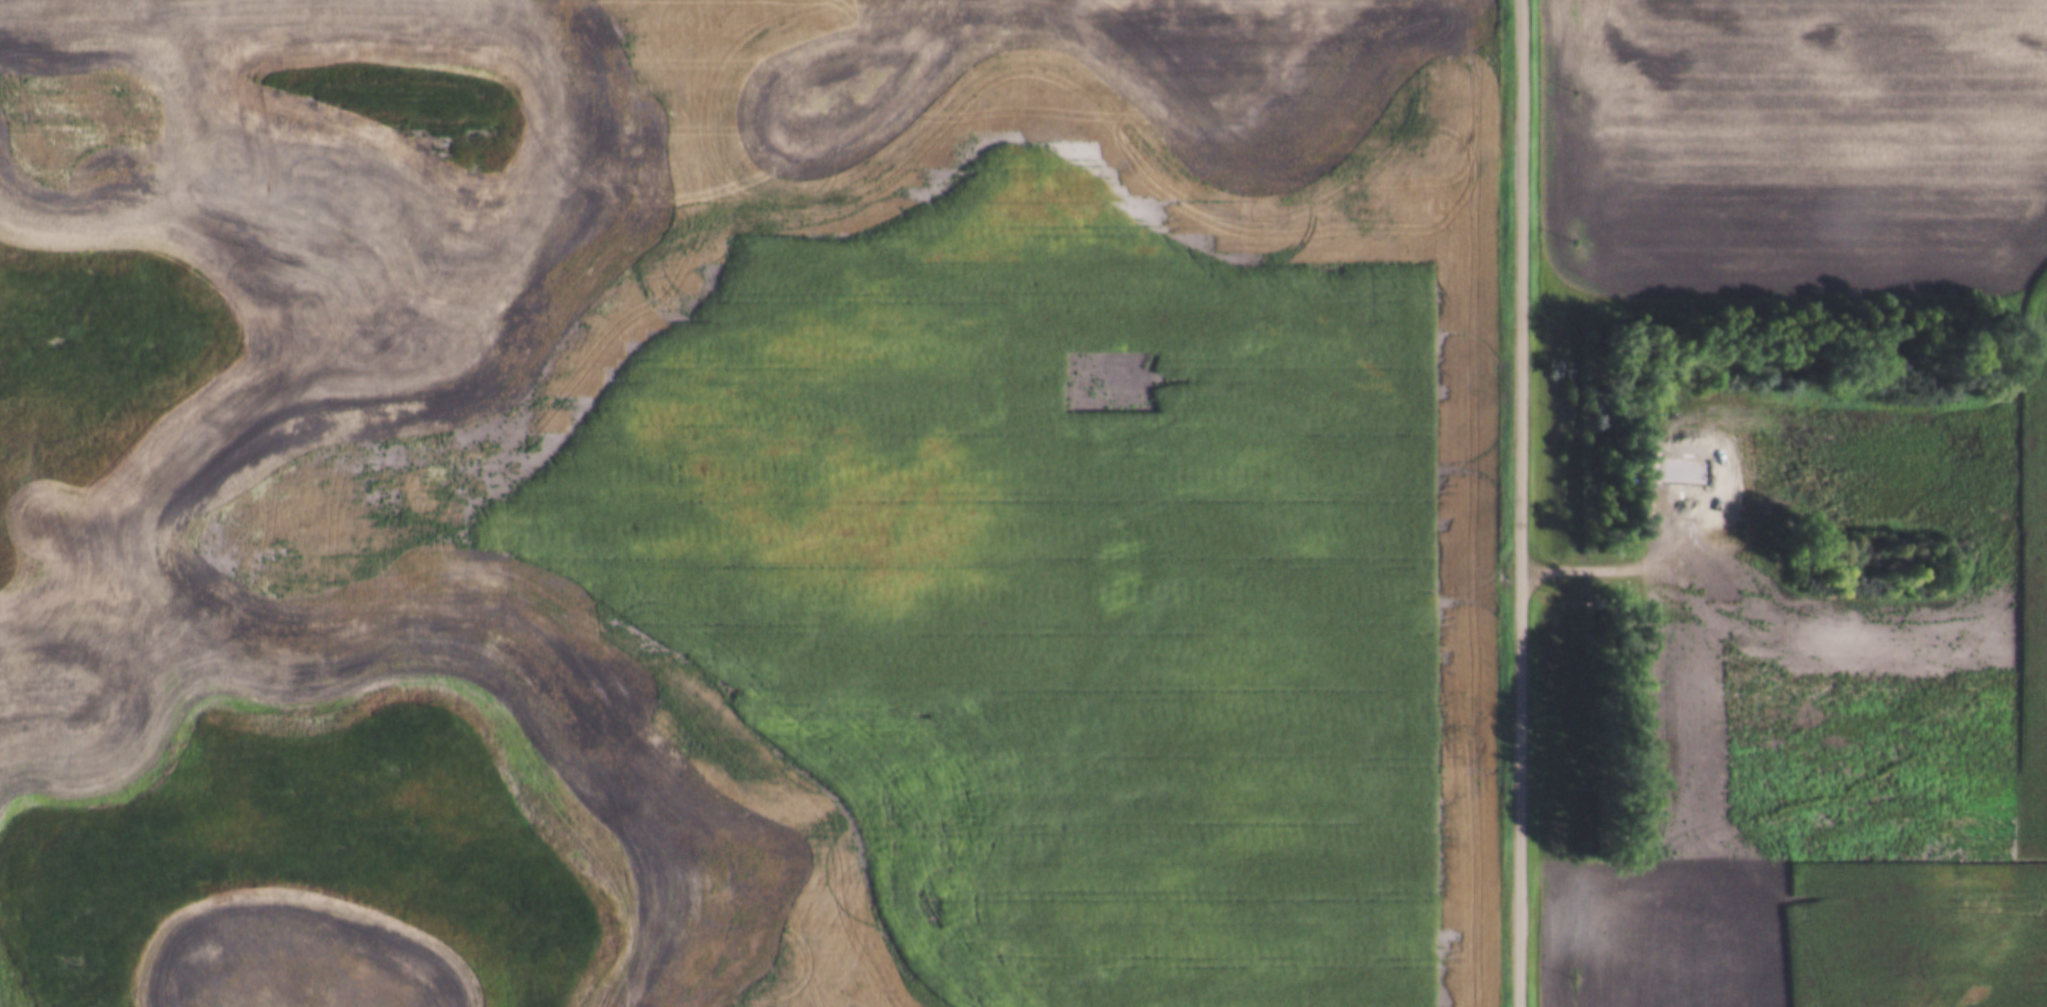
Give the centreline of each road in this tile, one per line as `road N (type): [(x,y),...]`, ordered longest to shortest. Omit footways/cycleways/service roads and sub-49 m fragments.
road 1 (residential): [(1521,1006),(1522,0)]

